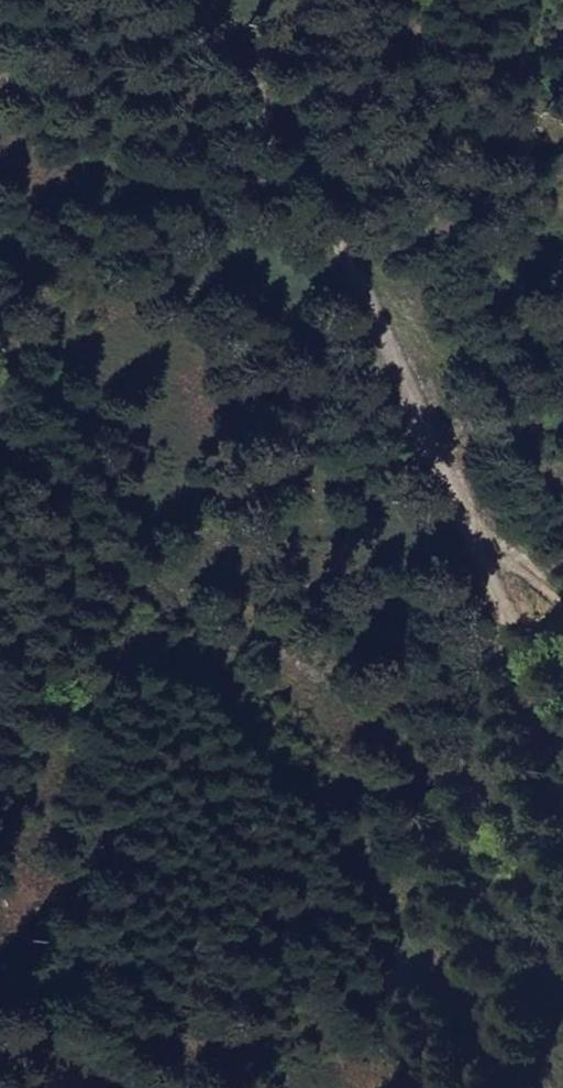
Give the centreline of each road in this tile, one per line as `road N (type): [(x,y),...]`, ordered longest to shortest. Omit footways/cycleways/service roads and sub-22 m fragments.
road 1 (track): [(0,386),(505,1087)]
road 2 (track): [(562,732),(321,203),(201,0)]

